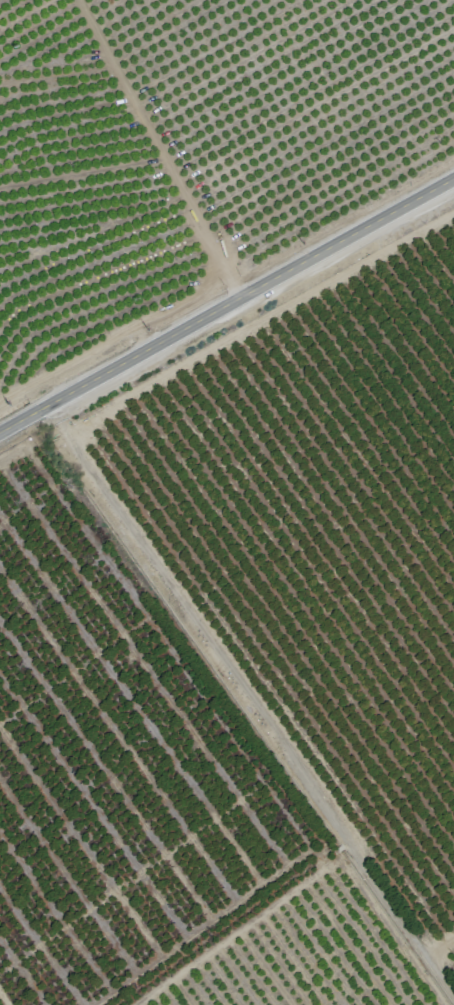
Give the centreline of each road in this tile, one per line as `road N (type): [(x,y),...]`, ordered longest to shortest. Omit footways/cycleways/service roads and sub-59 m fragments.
road 1 (tertiary): [(46,404),(453,177)]

